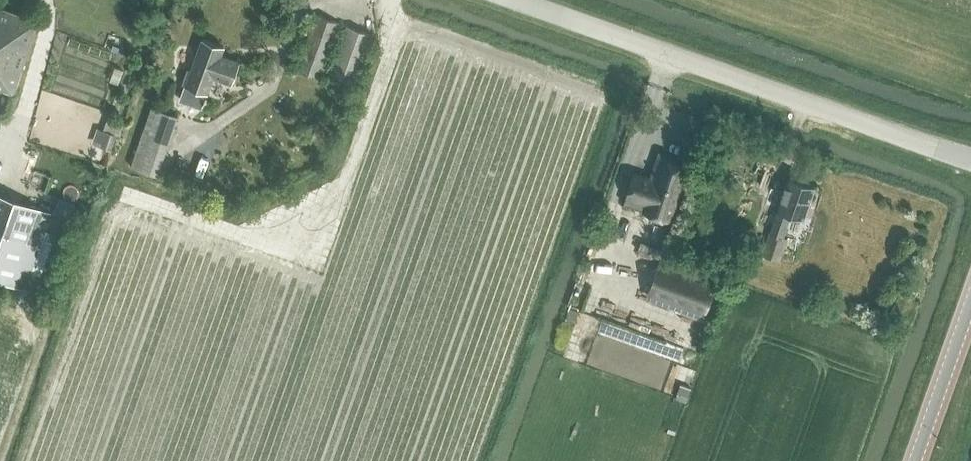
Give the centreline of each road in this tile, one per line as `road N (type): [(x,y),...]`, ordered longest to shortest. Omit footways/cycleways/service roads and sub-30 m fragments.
road 1 (unclassified): [(970,161),(504,0)]
road 2 (tertiary): [(915,460),(970,303)]

